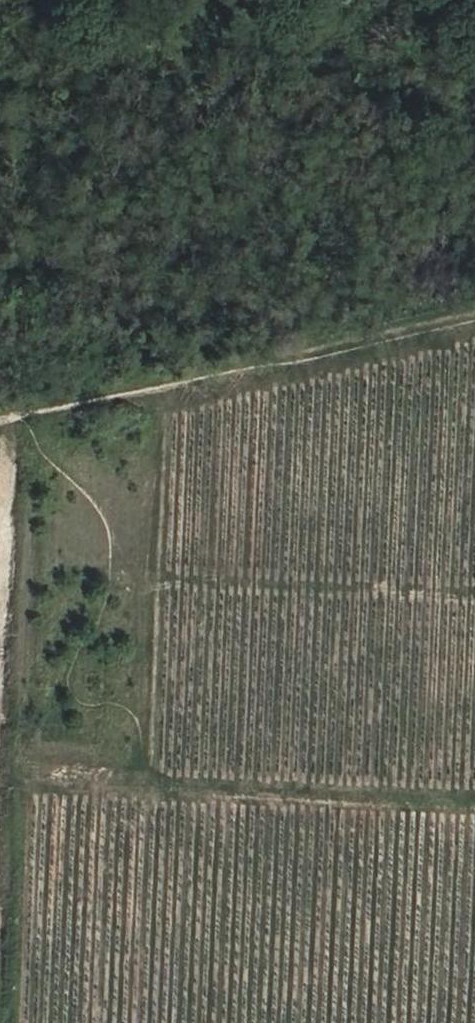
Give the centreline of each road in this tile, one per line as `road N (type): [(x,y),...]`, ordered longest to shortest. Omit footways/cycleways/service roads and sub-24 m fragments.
road 1 (track): [(0,433),(474,317)]
road 2 (track): [(474,801),(0,779)]
road 3 (track): [(0,568),(8,431)]

